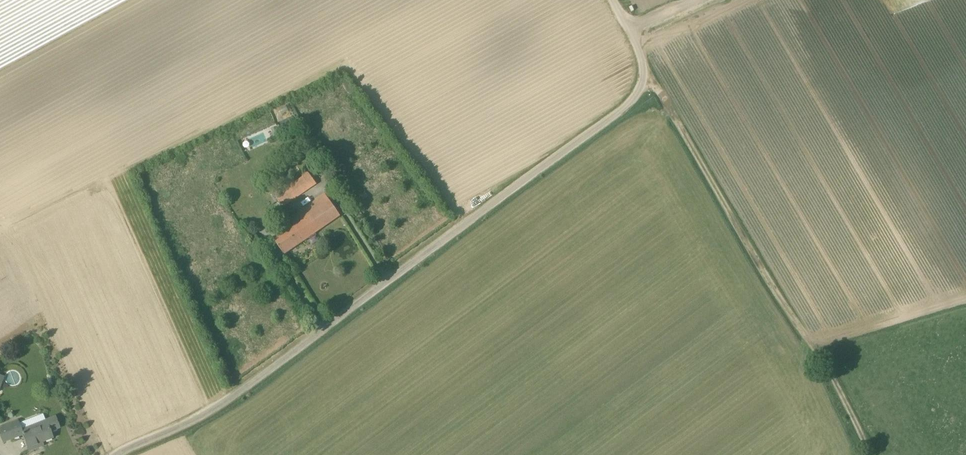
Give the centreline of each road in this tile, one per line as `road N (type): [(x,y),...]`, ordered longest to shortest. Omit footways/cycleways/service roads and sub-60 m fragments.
road 1 (unclassified): [(117,454),(229,399),(639,90),(645,63),(617,0)]
road 2 (track): [(870,454),(647,79)]

